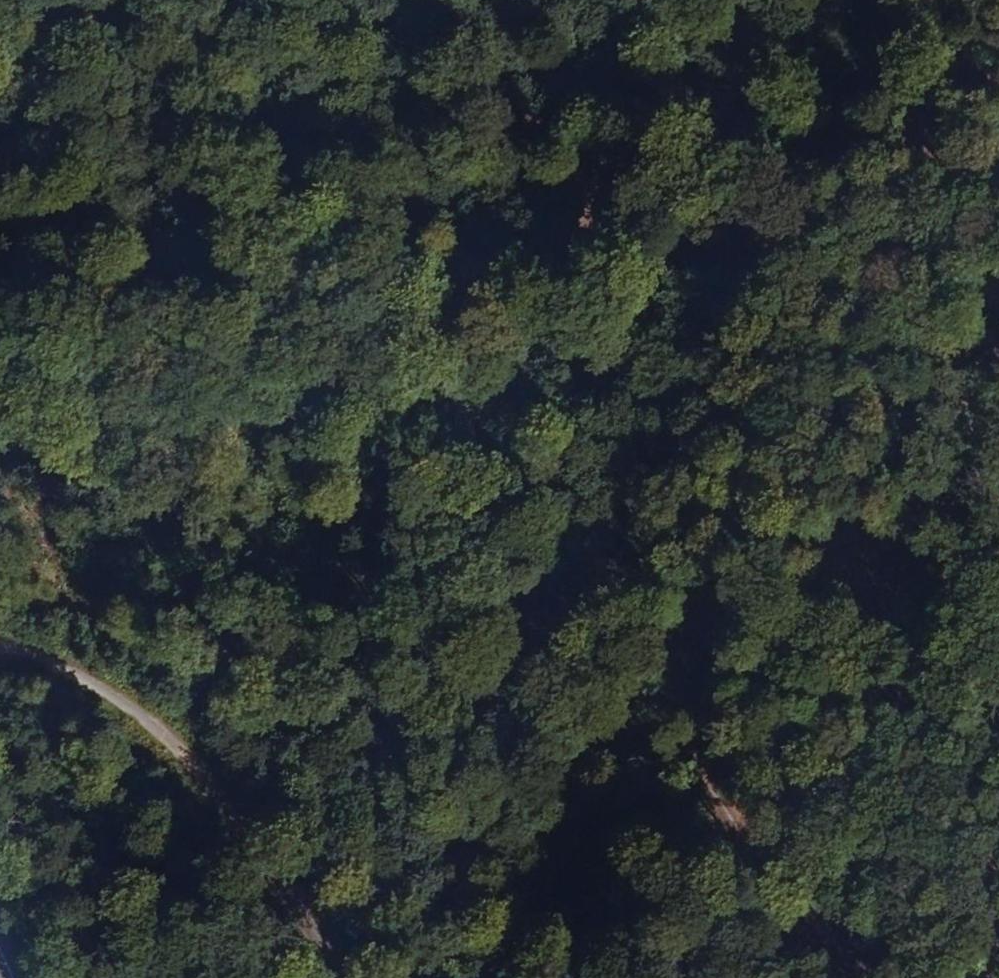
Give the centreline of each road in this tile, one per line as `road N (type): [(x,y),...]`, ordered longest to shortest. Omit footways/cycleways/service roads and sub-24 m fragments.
road 1 (track): [(0,651),(116,701),(201,762),(343,977)]

